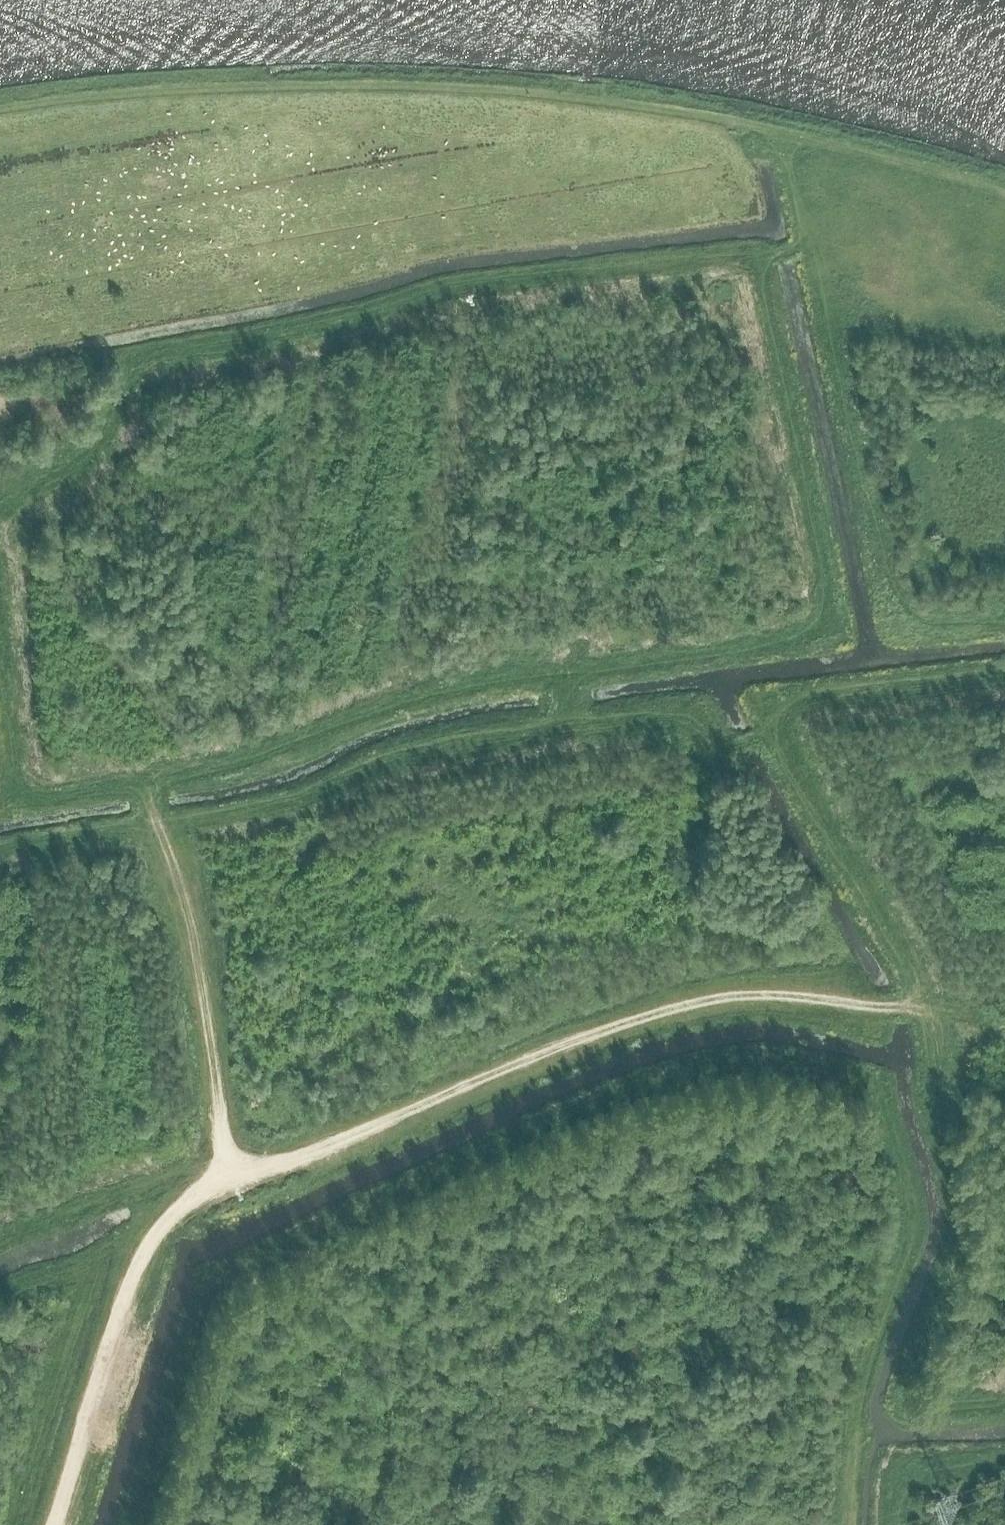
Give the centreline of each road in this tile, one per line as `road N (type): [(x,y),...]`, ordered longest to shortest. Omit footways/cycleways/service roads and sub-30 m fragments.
road 1 (track): [(52,1524),(115,1322),(164,1227),(226,1177),(490,1075)]
road 2 (track): [(226,1177),(206,1019)]

